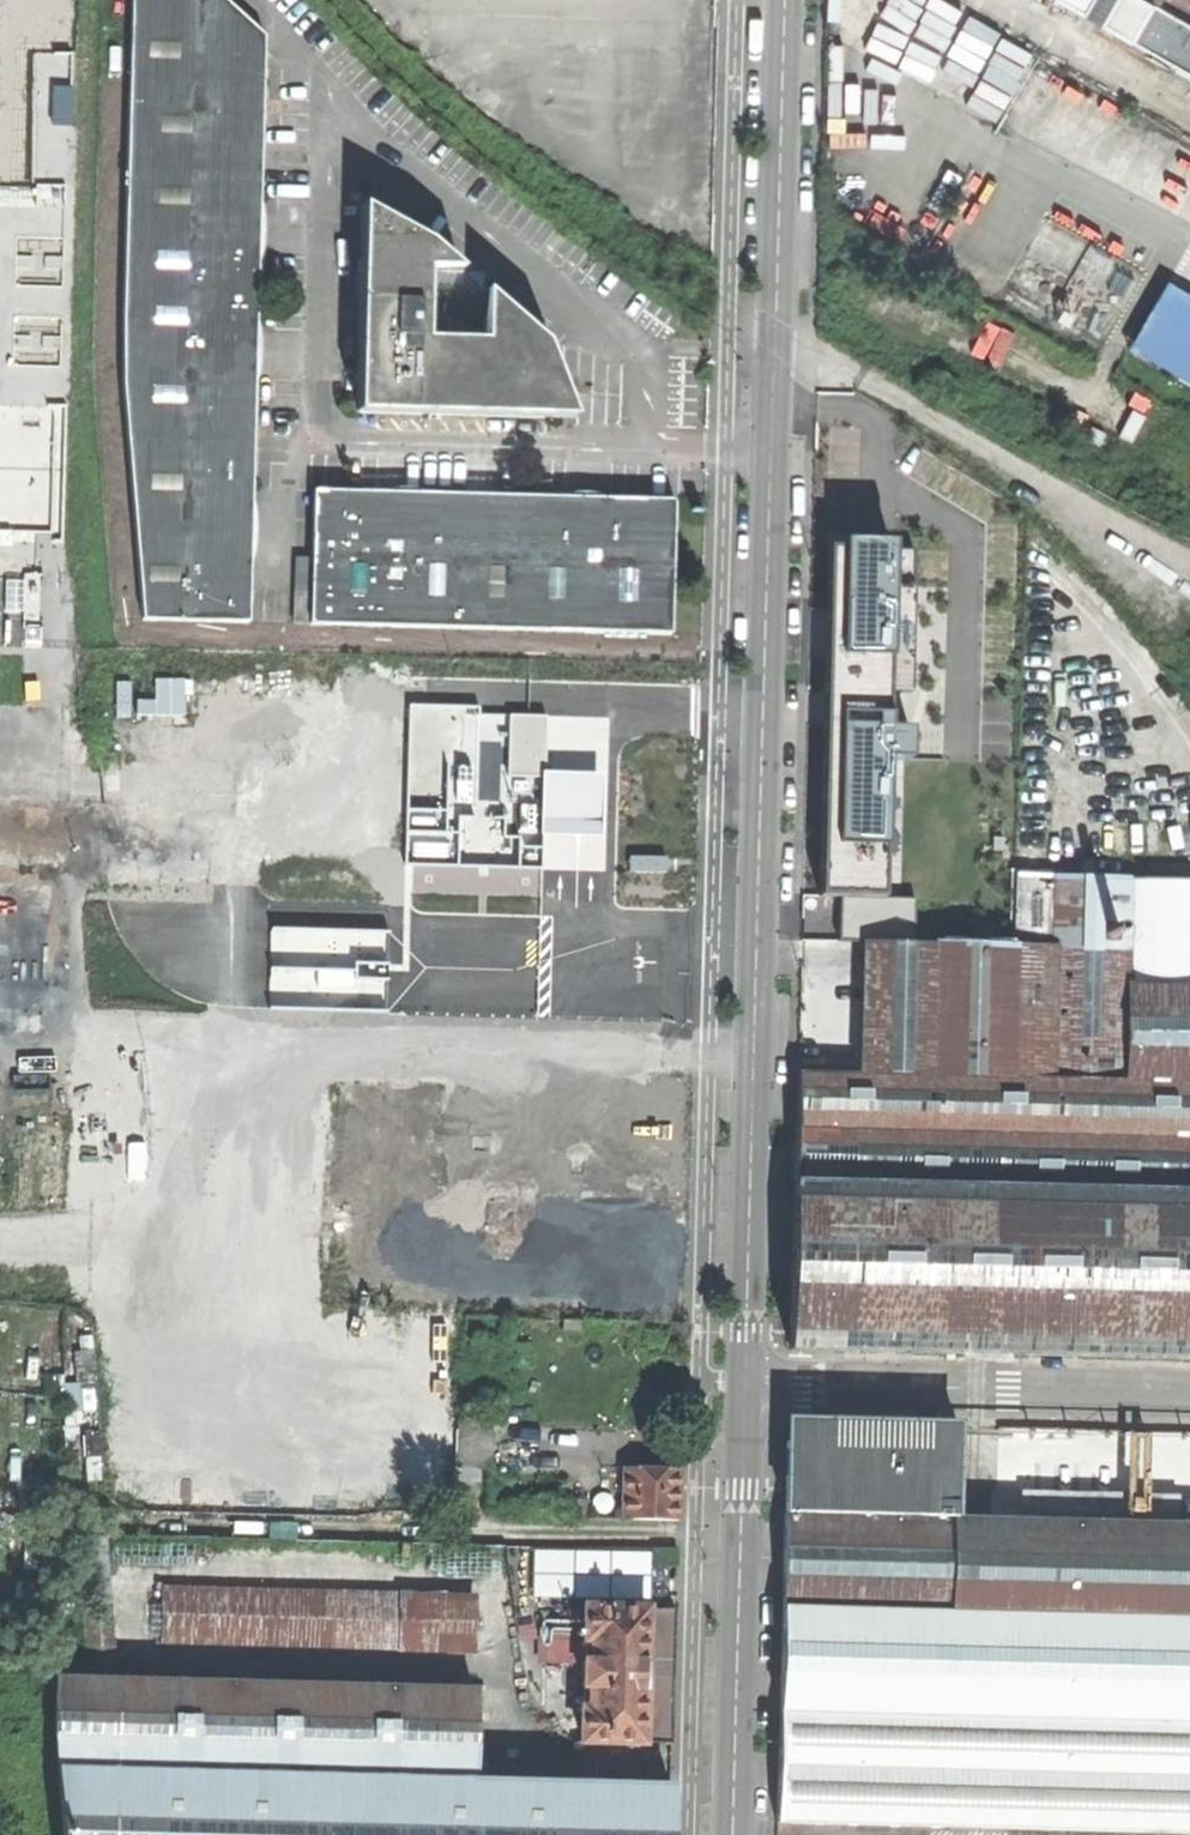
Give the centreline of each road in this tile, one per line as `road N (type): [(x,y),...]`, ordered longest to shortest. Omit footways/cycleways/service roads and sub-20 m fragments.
road 1 (tertiary): [(788,0),(749,1387)]
road 2 (tertiary): [(749,1387),(736,1834)]
road 3 (unclassified): [(1189,1395),(749,1387)]

